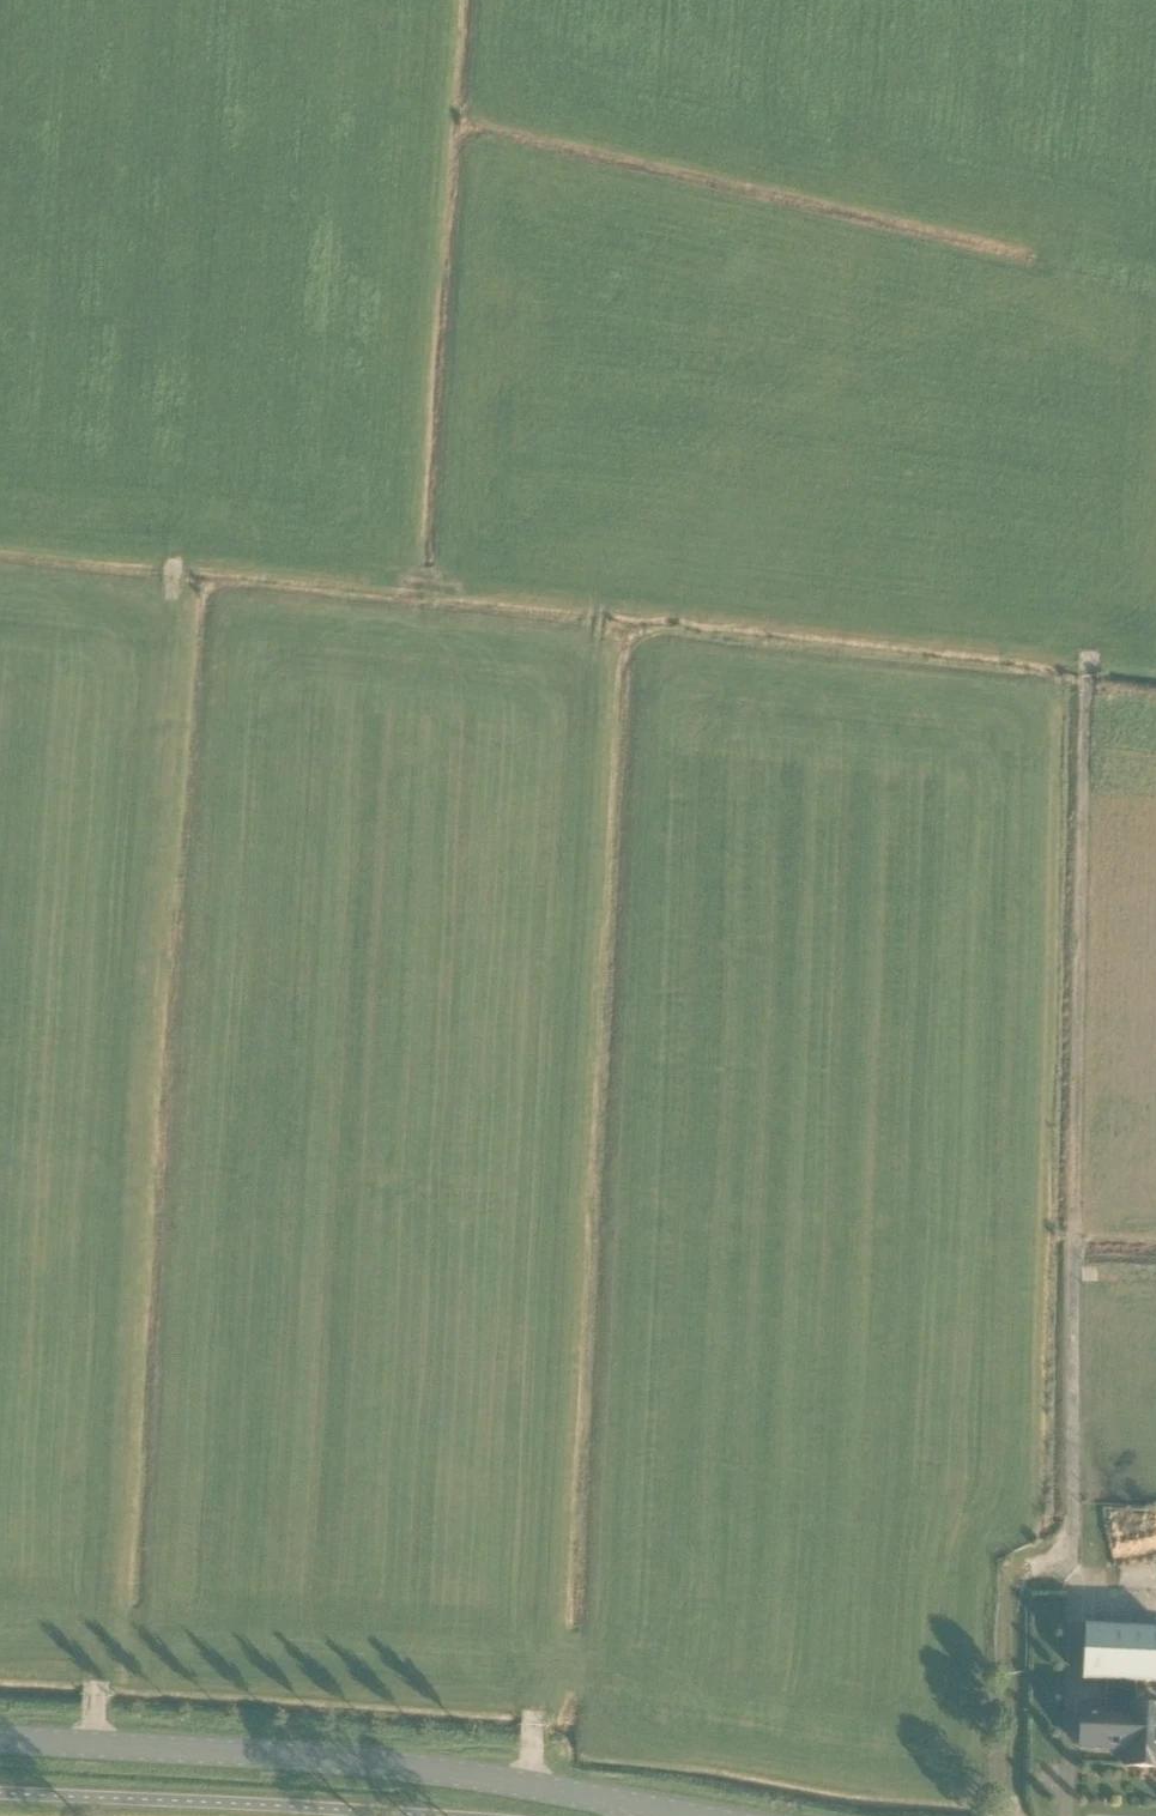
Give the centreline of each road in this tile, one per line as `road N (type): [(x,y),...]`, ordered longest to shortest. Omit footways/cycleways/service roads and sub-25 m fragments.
road 1 (secondary): [(720,1815),(399,1764),(0,1737)]

